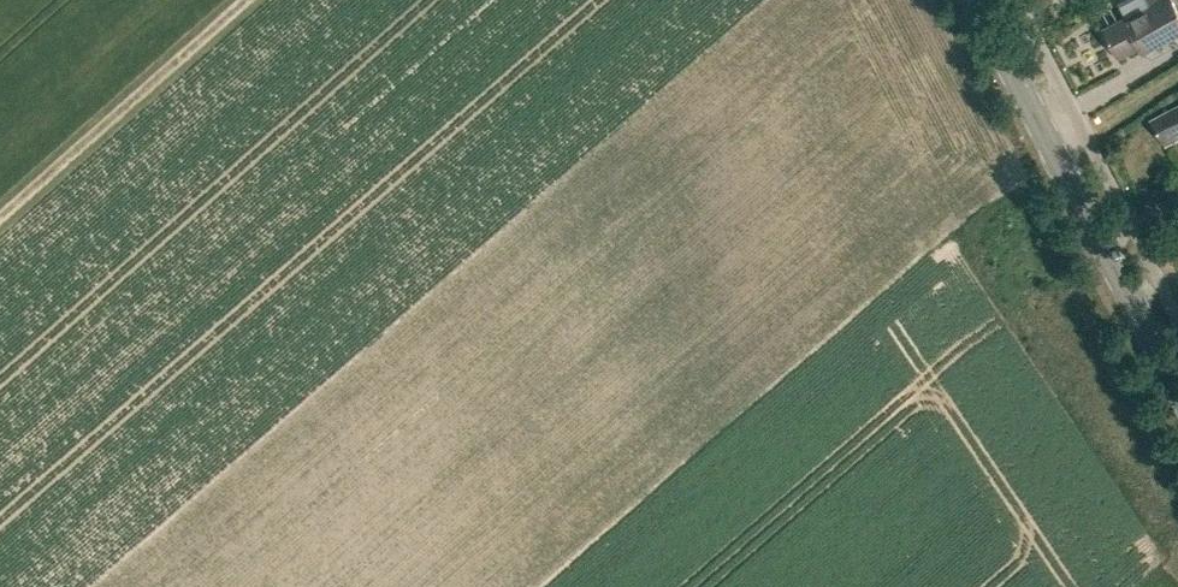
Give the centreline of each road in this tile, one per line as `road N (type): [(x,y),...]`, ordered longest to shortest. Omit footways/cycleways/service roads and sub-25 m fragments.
road 1 (tertiary): [(1177,382),(976,0)]
road 2 (track): [(243,0),(0,213)]

